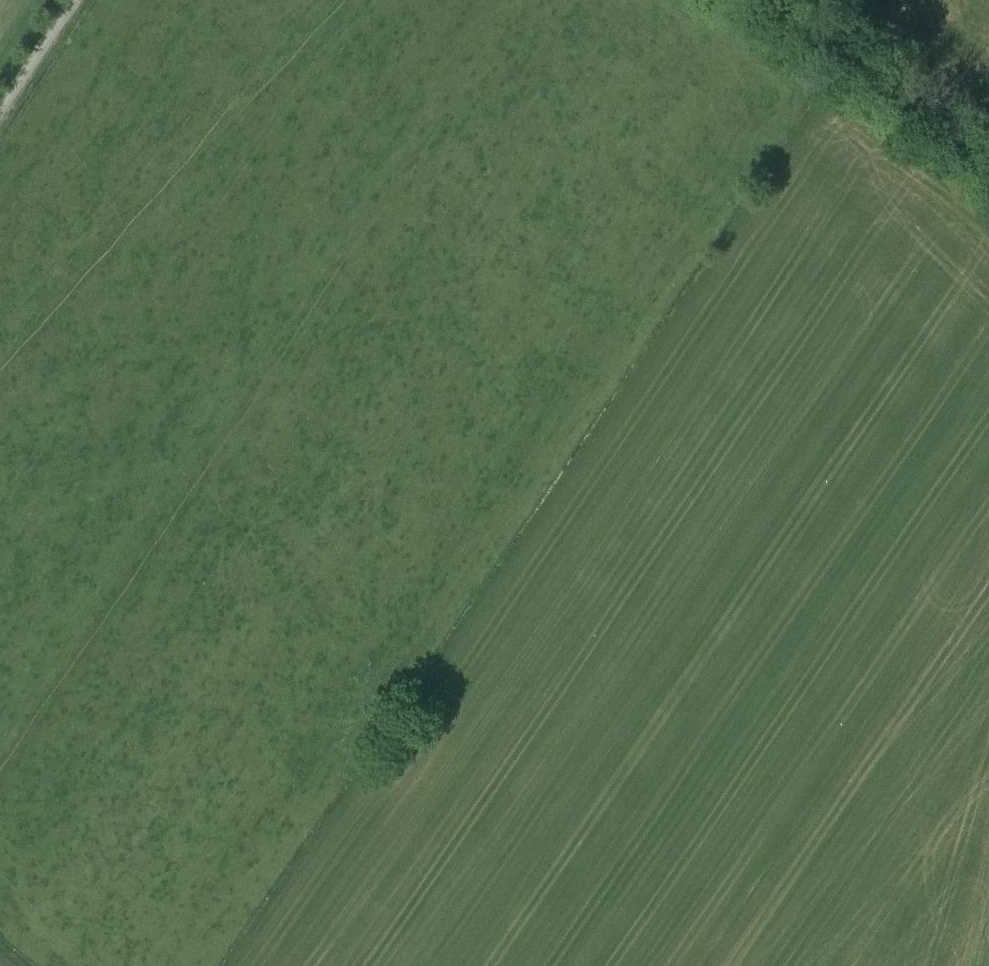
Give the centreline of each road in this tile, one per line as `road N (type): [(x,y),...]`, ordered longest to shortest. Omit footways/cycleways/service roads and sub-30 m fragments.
road 1 (track): [(988,172),(764,0)]

